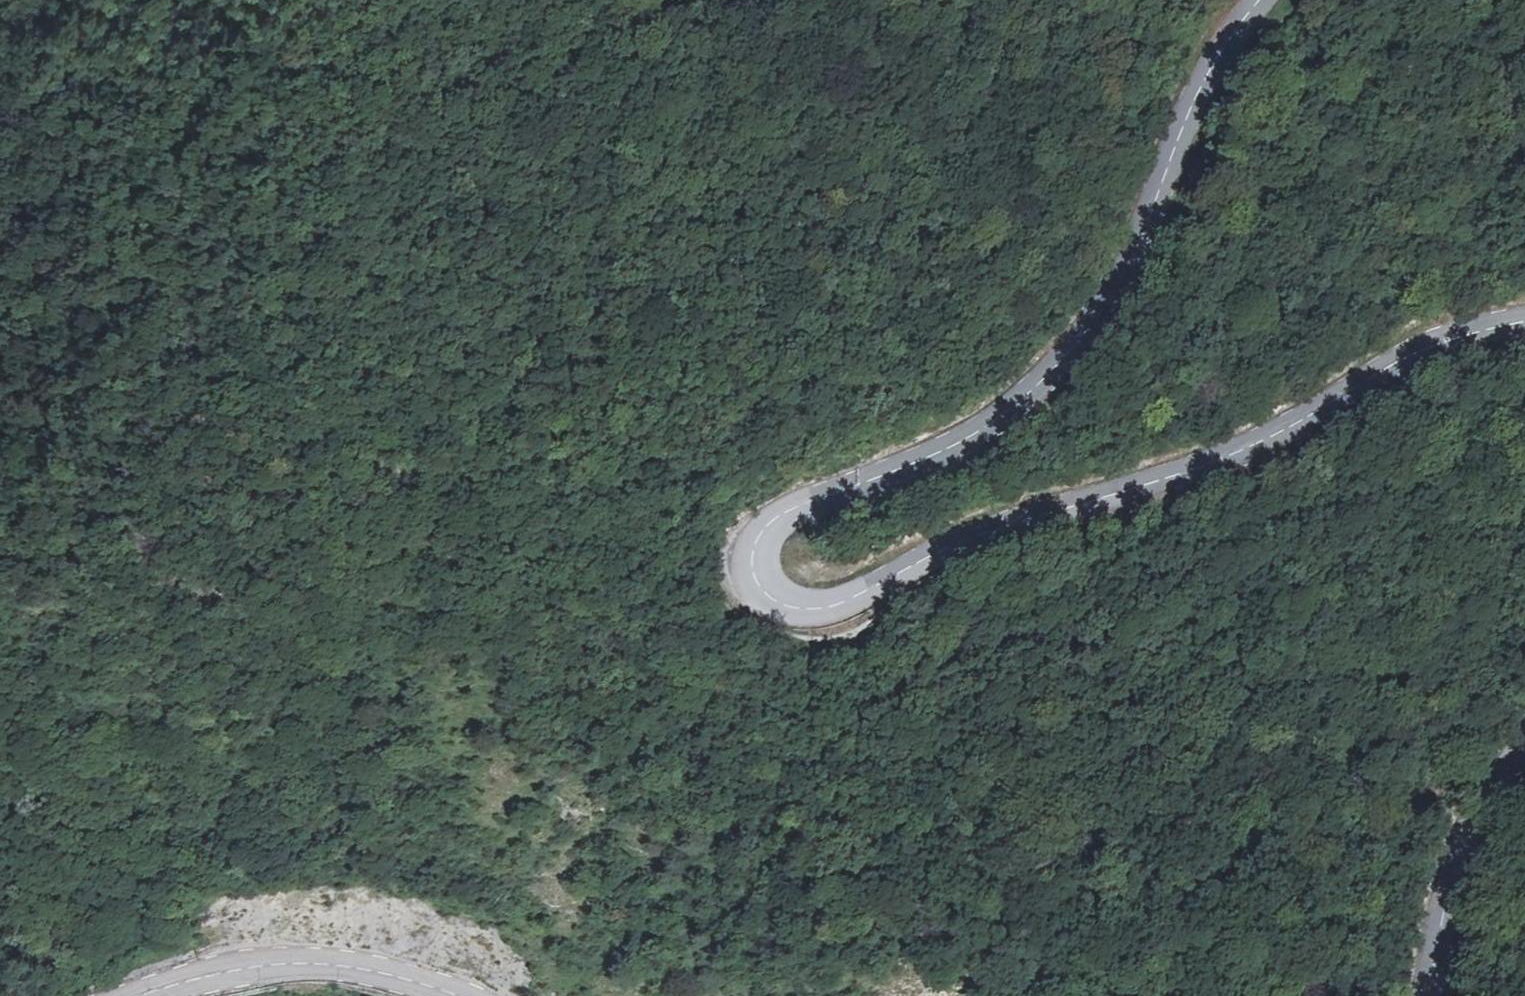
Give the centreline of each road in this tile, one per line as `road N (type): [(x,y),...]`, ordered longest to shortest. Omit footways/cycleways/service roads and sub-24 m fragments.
road 1 (secondary): [(1255,0),(1189,105),(1104,309),(1060,367),(995,421),(942,451),(808,498),(765,524),(751,564),(762,598),(791,609),(839,605),(968,540),(1252,445),(1426,349),(1524,321)]
road 2 (secondary): [(461,995),(363,965),(283,961),(131,995)]
road 3 (secondary): [(1524,751),(1495,785),(1461,851),(1429,995)]

